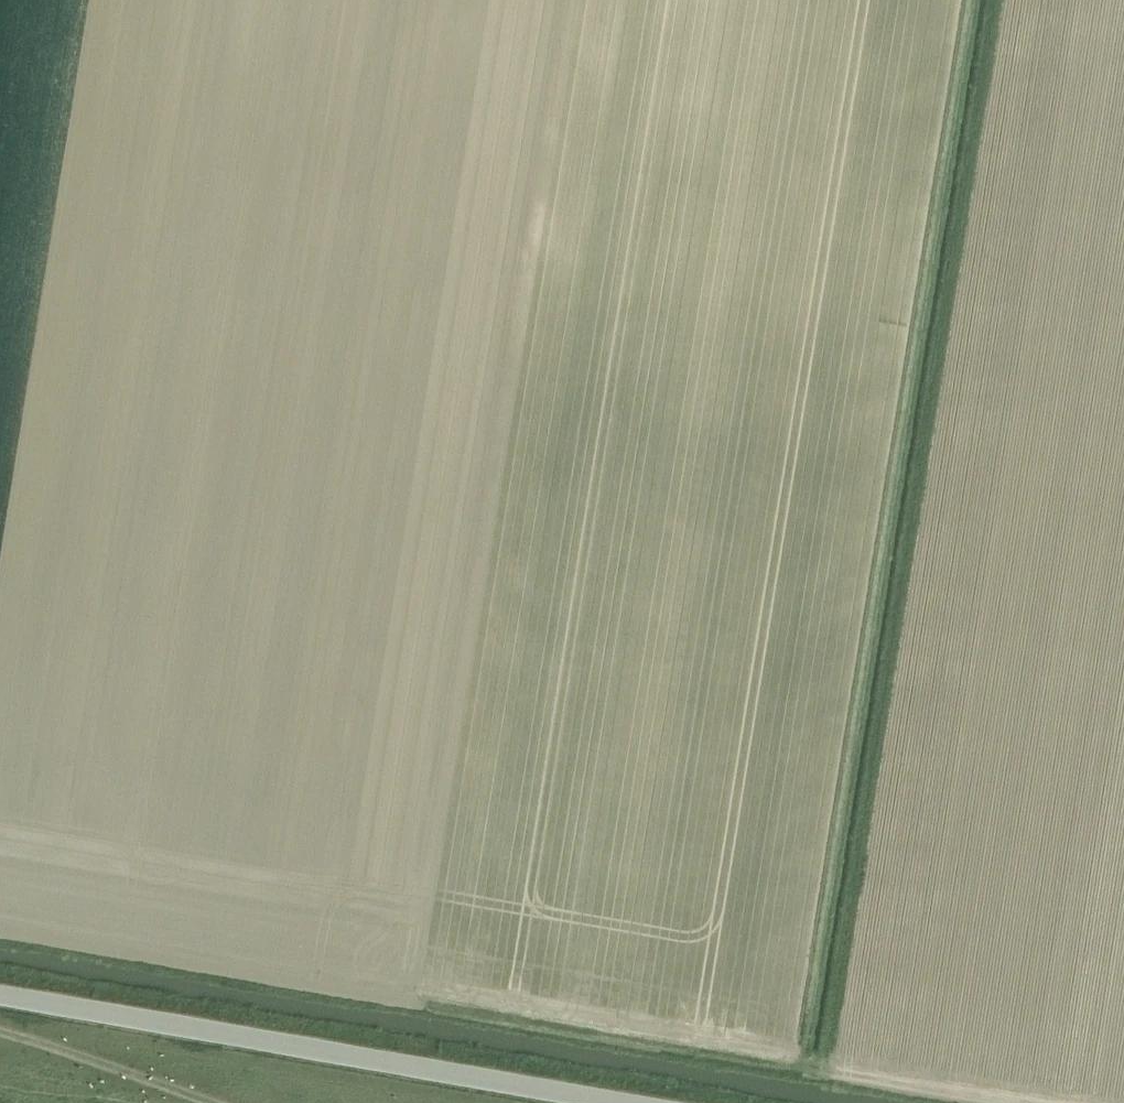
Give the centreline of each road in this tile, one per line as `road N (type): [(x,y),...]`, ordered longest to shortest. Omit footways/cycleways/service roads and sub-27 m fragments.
road 1 (unclassified): [(0,996),(642,1102)]

